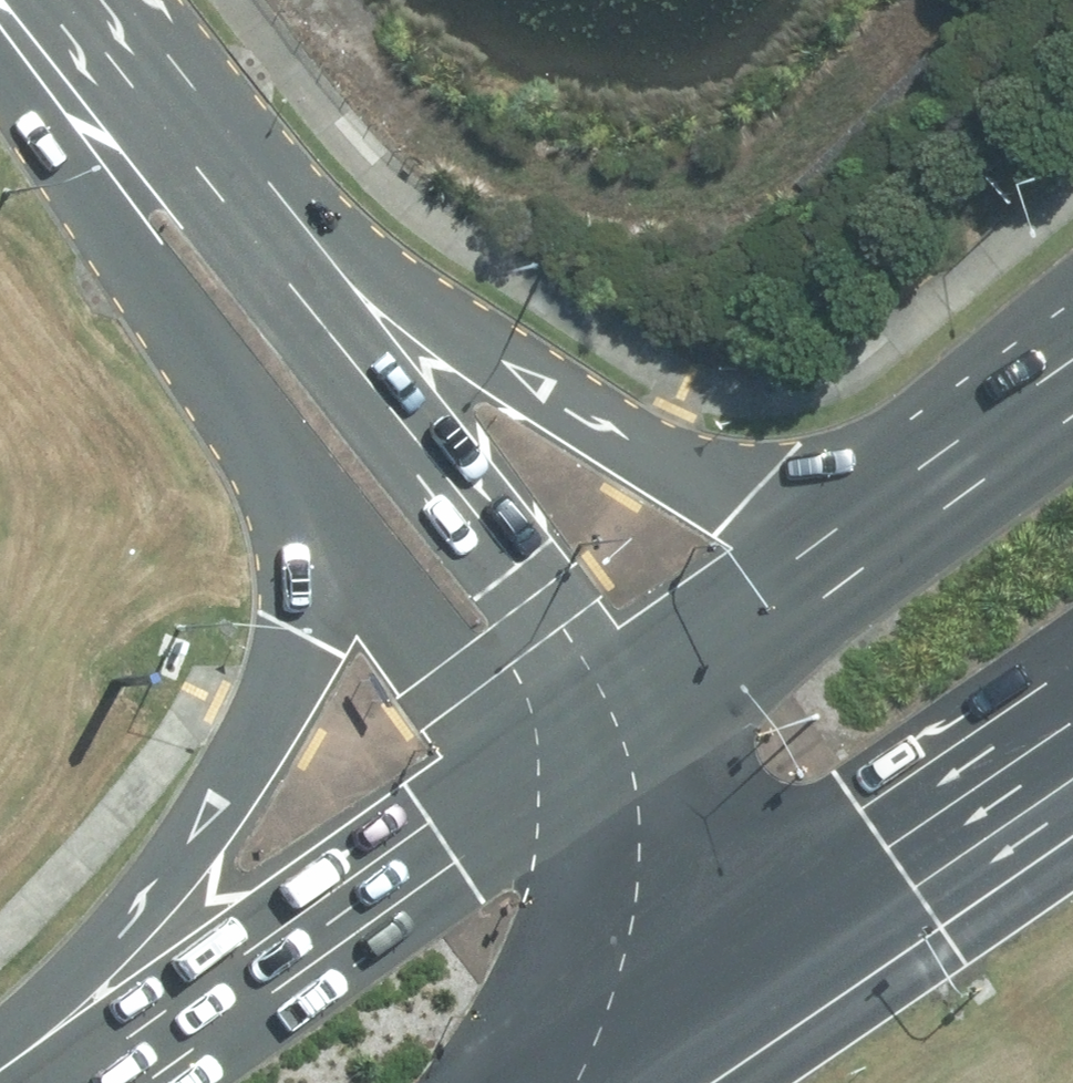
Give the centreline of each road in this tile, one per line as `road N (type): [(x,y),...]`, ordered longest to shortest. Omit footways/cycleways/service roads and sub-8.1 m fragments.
road 1 (primary): [(36,1082),(207,826),(282,679),(297,564),(244,406)]
road 2 (track): [(325,0),(403,101),(461,144),(530,172),(641,180),(743,149),(824,98),(934,0)]
road 3 (primary): [(300,236),(650,474),(688,488),(936,517)]
road 4 (primary): [(300,236),(675,700)]
road 5 (primary): [(528,803),(244,406)]
road 6 (primary): [(143,1082),(528,803)]
road 7 (primary): [(244,406),(0,67)]
road 8 (primary): [(73,0),(300,236)]
road 9 (primary): [(675,700),(936,517)]
road 10 (primary): [(1072,762),(837,933)]
road 11 (primary): [(691,1041),(528,803)]
road 12 (primary): [(675,700),(837,933)]
road 13 (primary): [(837,933),(691,1041)]
road 14 (primary): [(528,803),(675,700)]
road 15 (primary): [(936,517),(1072,423)]

